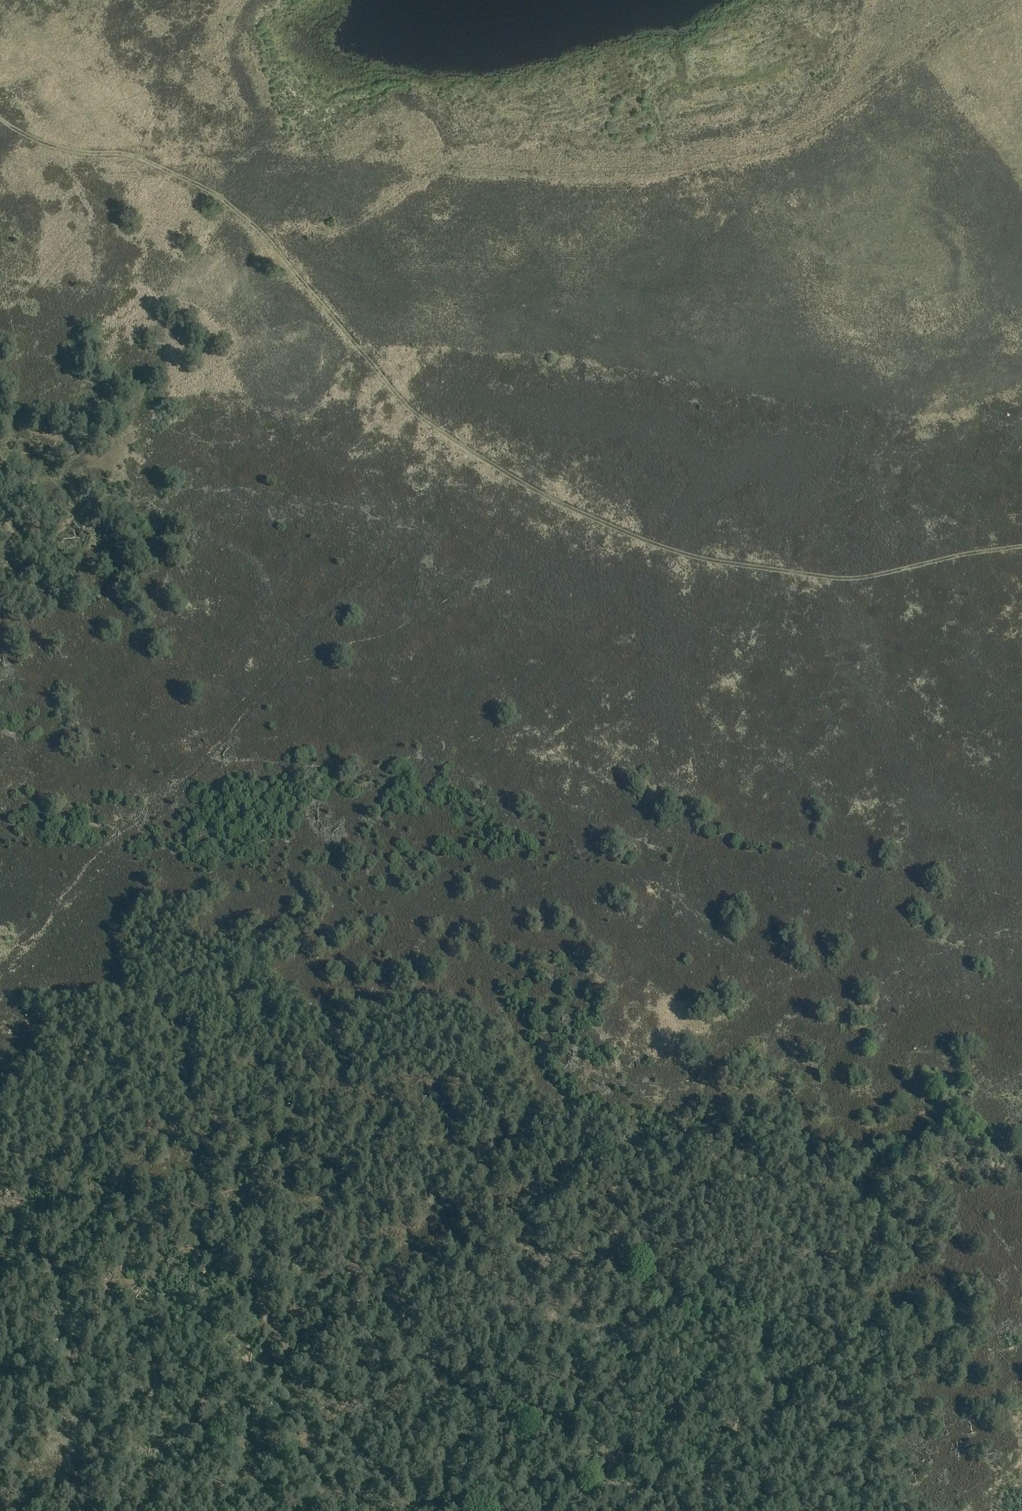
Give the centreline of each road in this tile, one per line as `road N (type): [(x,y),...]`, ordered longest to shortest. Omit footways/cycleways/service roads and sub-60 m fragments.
road 1 (track): [(0,117),(75,154),(154,160),(217,198),(251,224),(412,409),(591,517),(673,549),(855,577),(1021,545)]

